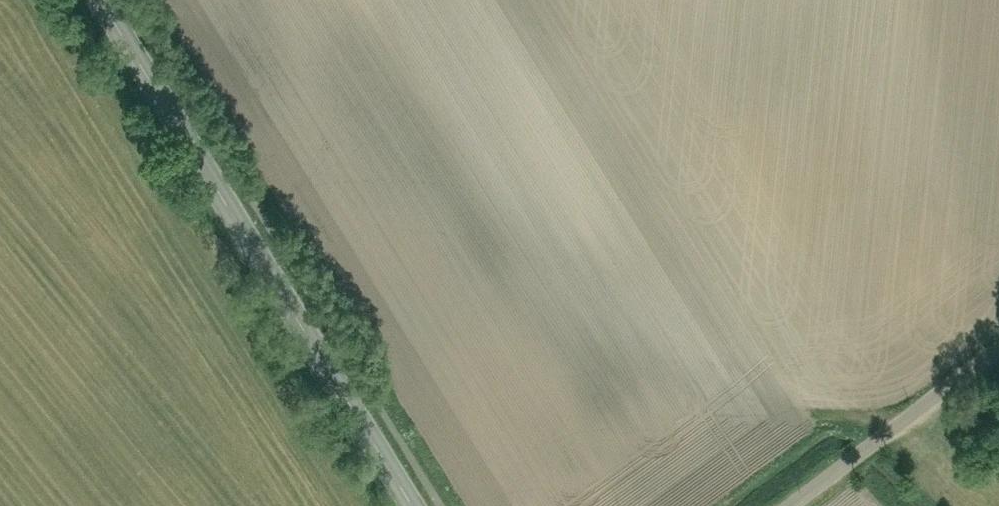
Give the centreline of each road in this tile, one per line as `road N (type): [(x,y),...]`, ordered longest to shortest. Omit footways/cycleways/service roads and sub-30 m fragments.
road 1 (tertiary): [(400,505),(94,0)]
road 2 (residential): [(998,346),(790,505)]

